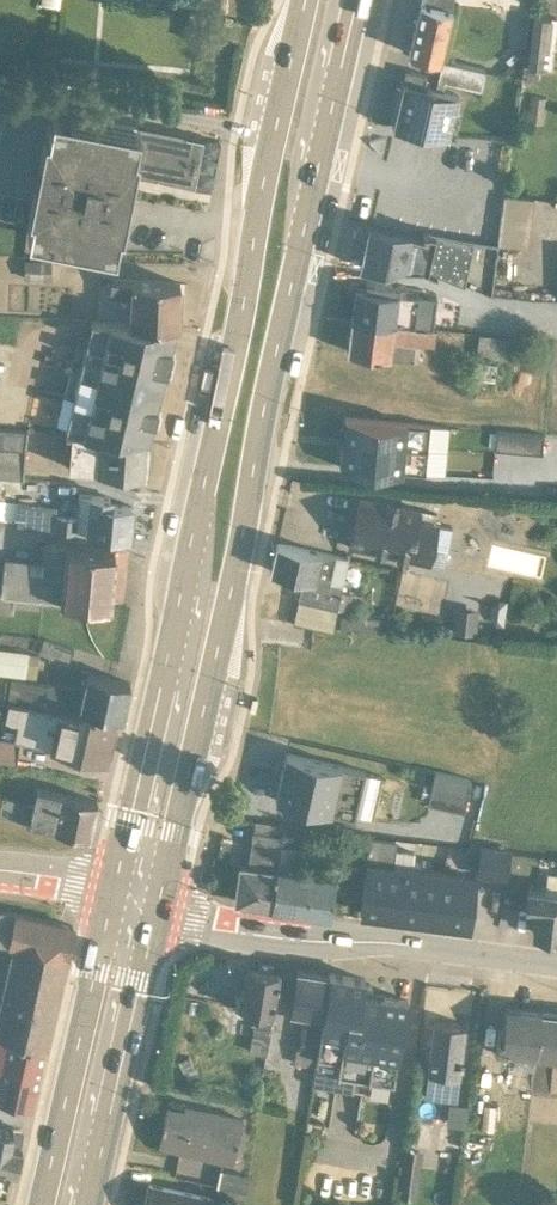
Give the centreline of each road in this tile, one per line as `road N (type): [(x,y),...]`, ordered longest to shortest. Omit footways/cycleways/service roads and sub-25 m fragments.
road 1 (primary): [(156,909),(355,0)]
road 2 (primary): [(304,0),(111,897)]
road 3 (residential): [(156,909),(556,964)]
road 4 (primary): [(111,897),(40,1204)]
road 5 (primary): [(89,1204),(156,909)]

